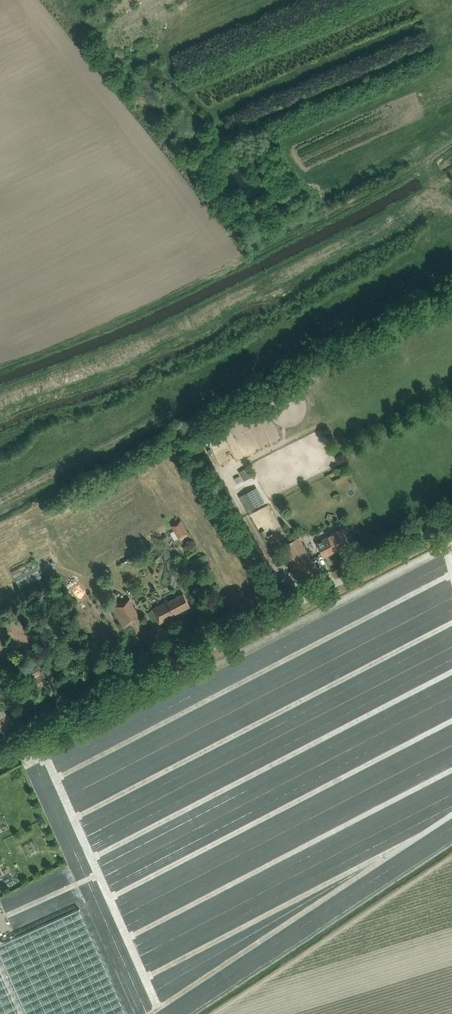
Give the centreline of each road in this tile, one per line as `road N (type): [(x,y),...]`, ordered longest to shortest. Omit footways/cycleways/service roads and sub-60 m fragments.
road 1 (unclassified): [(0,768),(451,525)]

